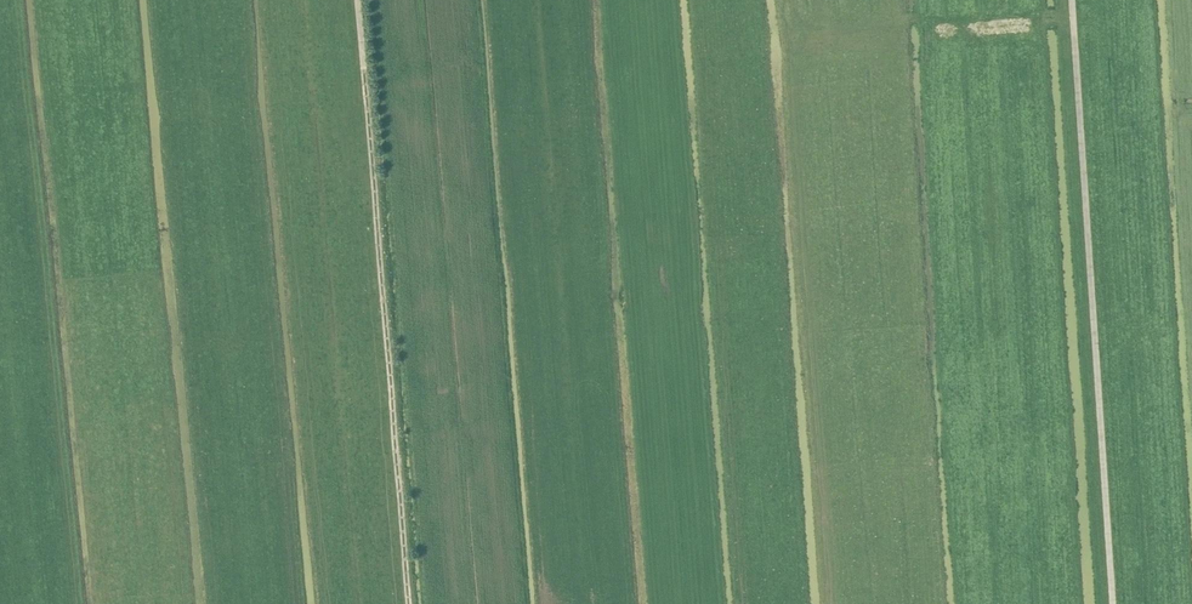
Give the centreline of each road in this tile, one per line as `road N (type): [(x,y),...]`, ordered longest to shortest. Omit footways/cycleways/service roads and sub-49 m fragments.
road 1 (track): [(360,0),(412,603)]
road 2 (track): [(1064,0),(1103,603)]

